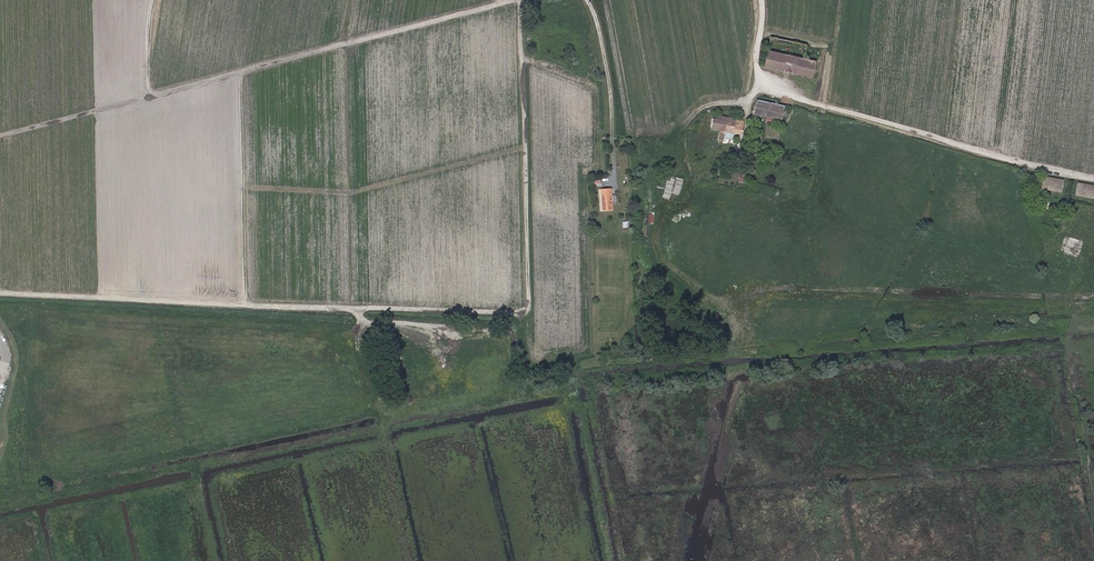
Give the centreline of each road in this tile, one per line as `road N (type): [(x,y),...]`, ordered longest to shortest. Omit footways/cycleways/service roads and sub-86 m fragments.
road 1 (track): [(523,0),(527,310),(0,292)]
road 2 (track): [(511,0),(0,135)]
road 3 (track): [(246,299),(243,0)]

